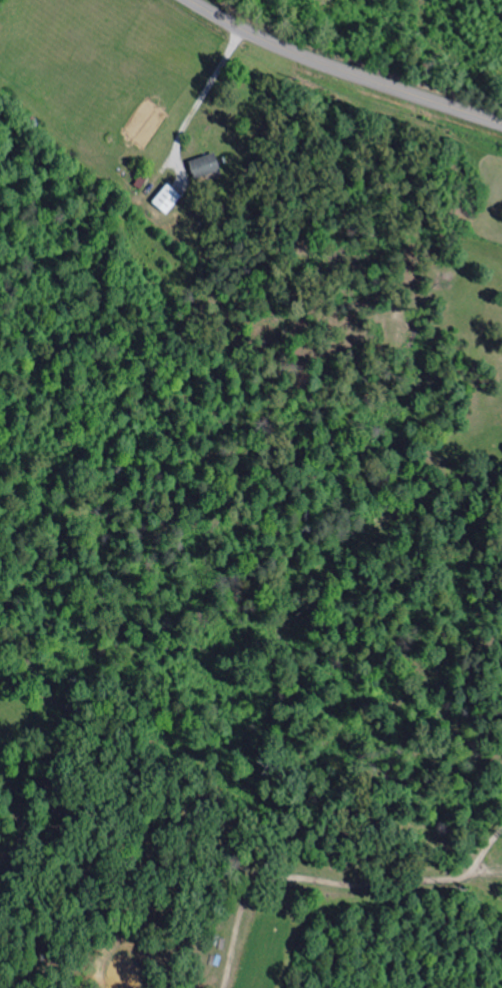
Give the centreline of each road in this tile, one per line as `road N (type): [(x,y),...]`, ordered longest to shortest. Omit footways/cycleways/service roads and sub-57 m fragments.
road 1 (tertiary): [(214,0),(501,120)]

